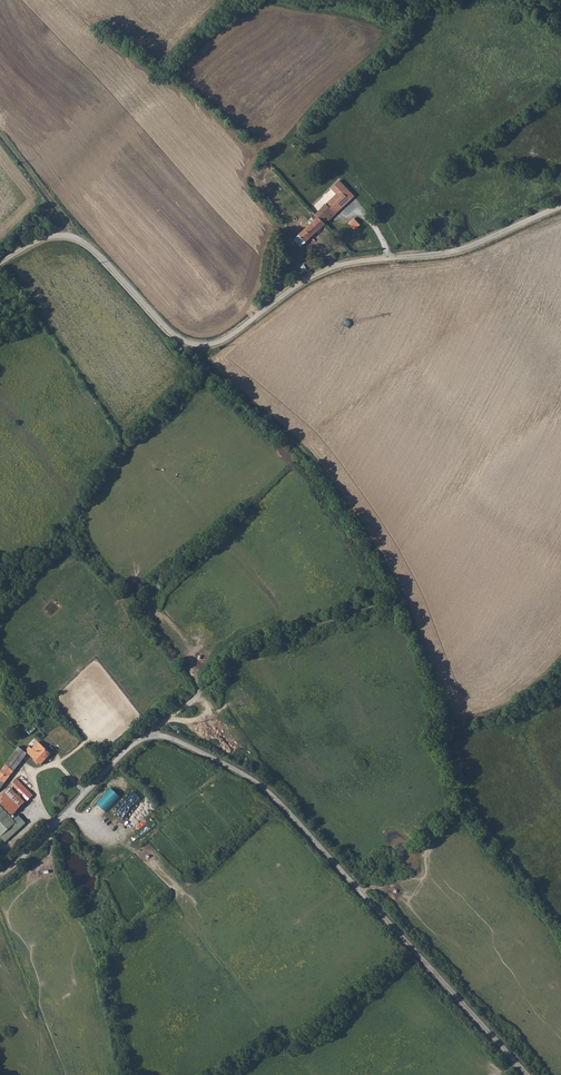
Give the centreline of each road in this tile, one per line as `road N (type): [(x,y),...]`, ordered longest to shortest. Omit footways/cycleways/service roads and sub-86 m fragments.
road 1 (unclassified): [(526,1074),(281,803),(175,740),(153,736),(132,746),(0,875)]
road 2 (unclassified): [(560,207),(462,249),(332,267),(207,344)]
road 3 (unclassified): [(71,237),(100,255),(177,337),(207,344)]
road 4 (track): [(0,137),(71,237)]

